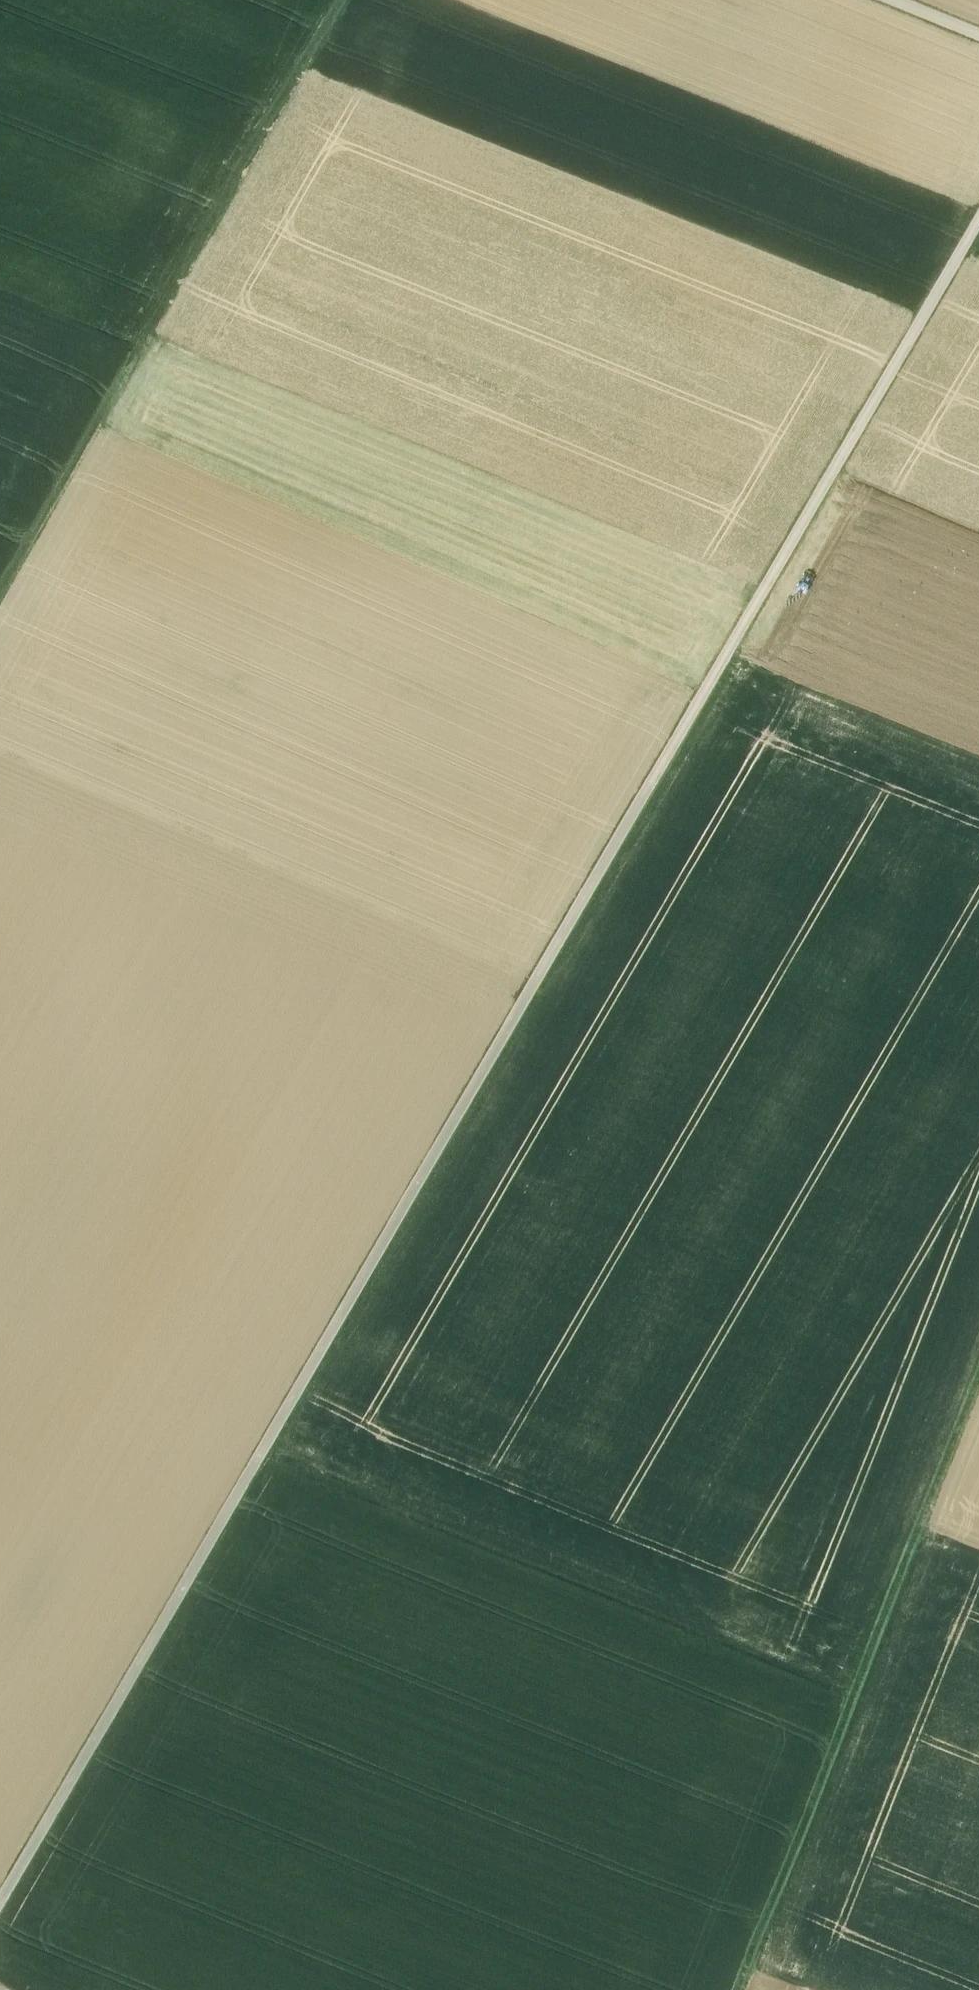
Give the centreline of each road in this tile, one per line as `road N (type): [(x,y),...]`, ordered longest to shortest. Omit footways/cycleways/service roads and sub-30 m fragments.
road 1 (track): [(0,1903),(978,221)]
road 2 (track): [(362,0),(0,627)]
road 3 (track): [(978,1414),(738,1989)]

